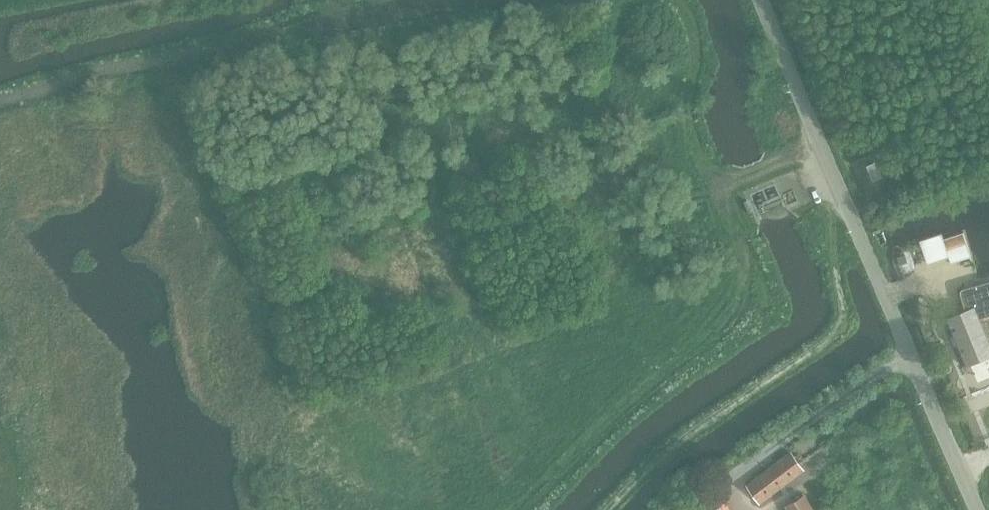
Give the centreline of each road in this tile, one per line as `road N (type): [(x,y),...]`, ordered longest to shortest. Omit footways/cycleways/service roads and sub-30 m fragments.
road 1 (unclassified): [(981,509),(762,0)]
road 2 (track): [(522,509),(702,340),(729,300),(736,255),(718,193)]

